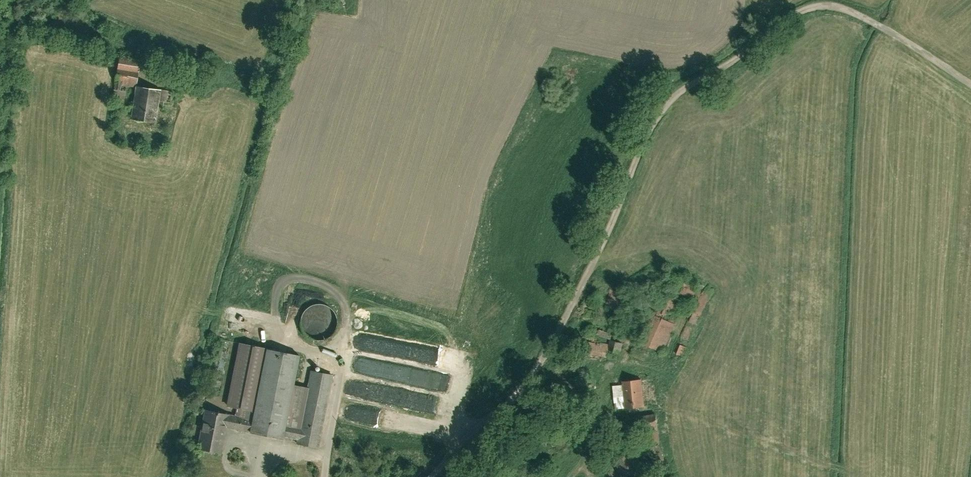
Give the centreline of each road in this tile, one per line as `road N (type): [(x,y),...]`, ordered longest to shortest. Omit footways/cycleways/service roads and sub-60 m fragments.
road 1 (track): [(428,476),(525,386),(595,259),(667,97),(805,9),(828,4),(868,18),(970,83)]
road 2 (residential): [(224,299),(280,77),(137,52),(24,18),(14,0)]

